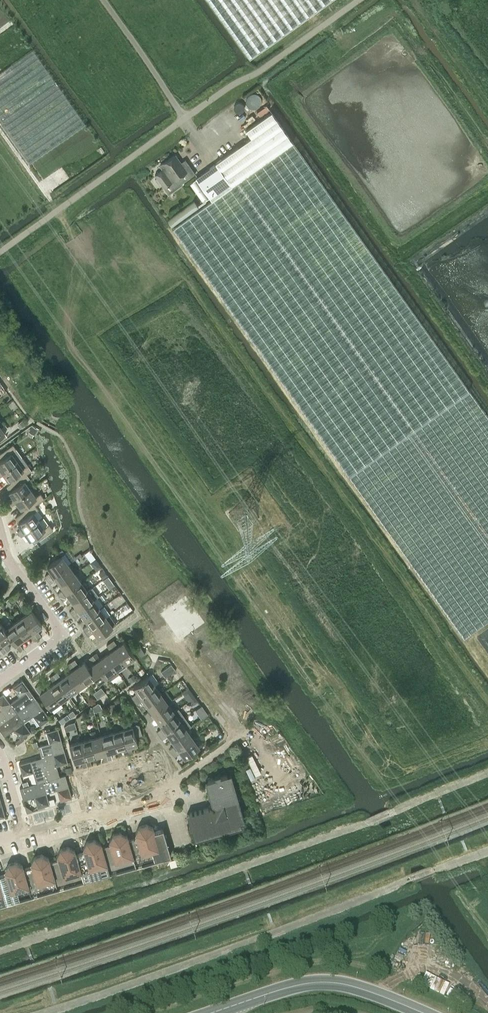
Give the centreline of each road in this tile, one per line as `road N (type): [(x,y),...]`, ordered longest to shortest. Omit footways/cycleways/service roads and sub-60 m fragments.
road 1 (secondary): [(211,1012),(313,982),(342,983),(425,1012)]
road 2 (residential): [(0,524),(9,559),(66,636),(0,681)]
road 3 (residential): [(93,813),(89,786),(156,767),(164,802),(108,819)]

